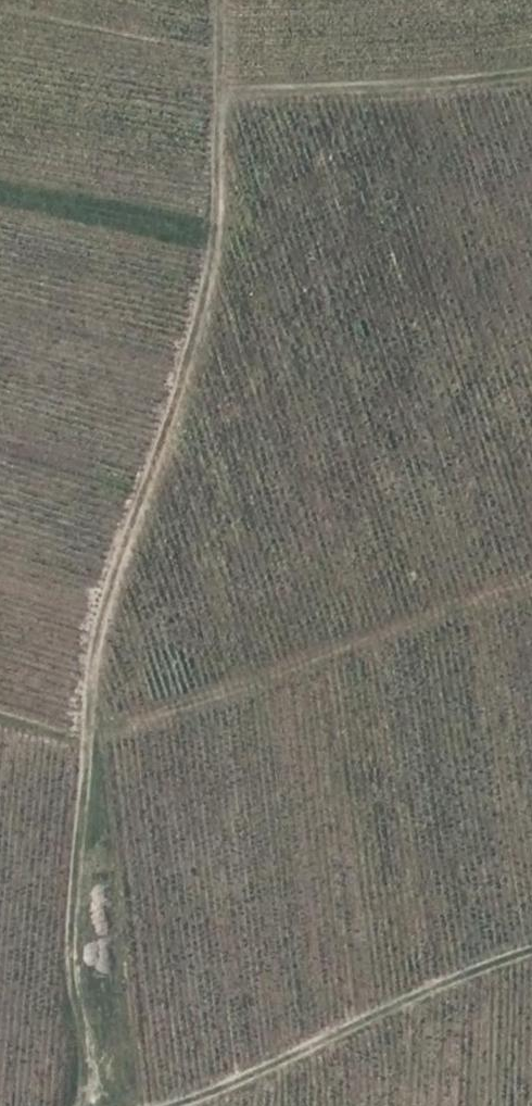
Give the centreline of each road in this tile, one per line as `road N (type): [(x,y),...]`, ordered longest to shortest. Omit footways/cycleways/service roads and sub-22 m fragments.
road 1 (track): [(223,0),(213,265),(97,642),(73,965),(79,1105)]
road 2 (track): [(193,1105),(458,985),(531,962)]
road 3 (track): [(222,100),(531,81)]

